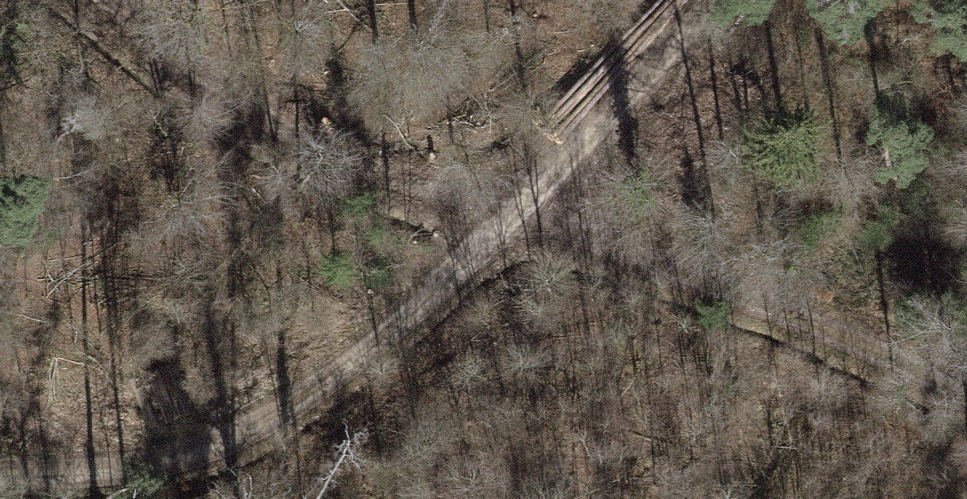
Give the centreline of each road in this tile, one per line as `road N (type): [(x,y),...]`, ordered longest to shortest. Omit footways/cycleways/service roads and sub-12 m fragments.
road 1 (track): [(79,0),(207,100),(495,222),(796,323),(966,412)]
road 2 (track): [(713,0),(407,318),(319,388),(172,462),(0,470)]

